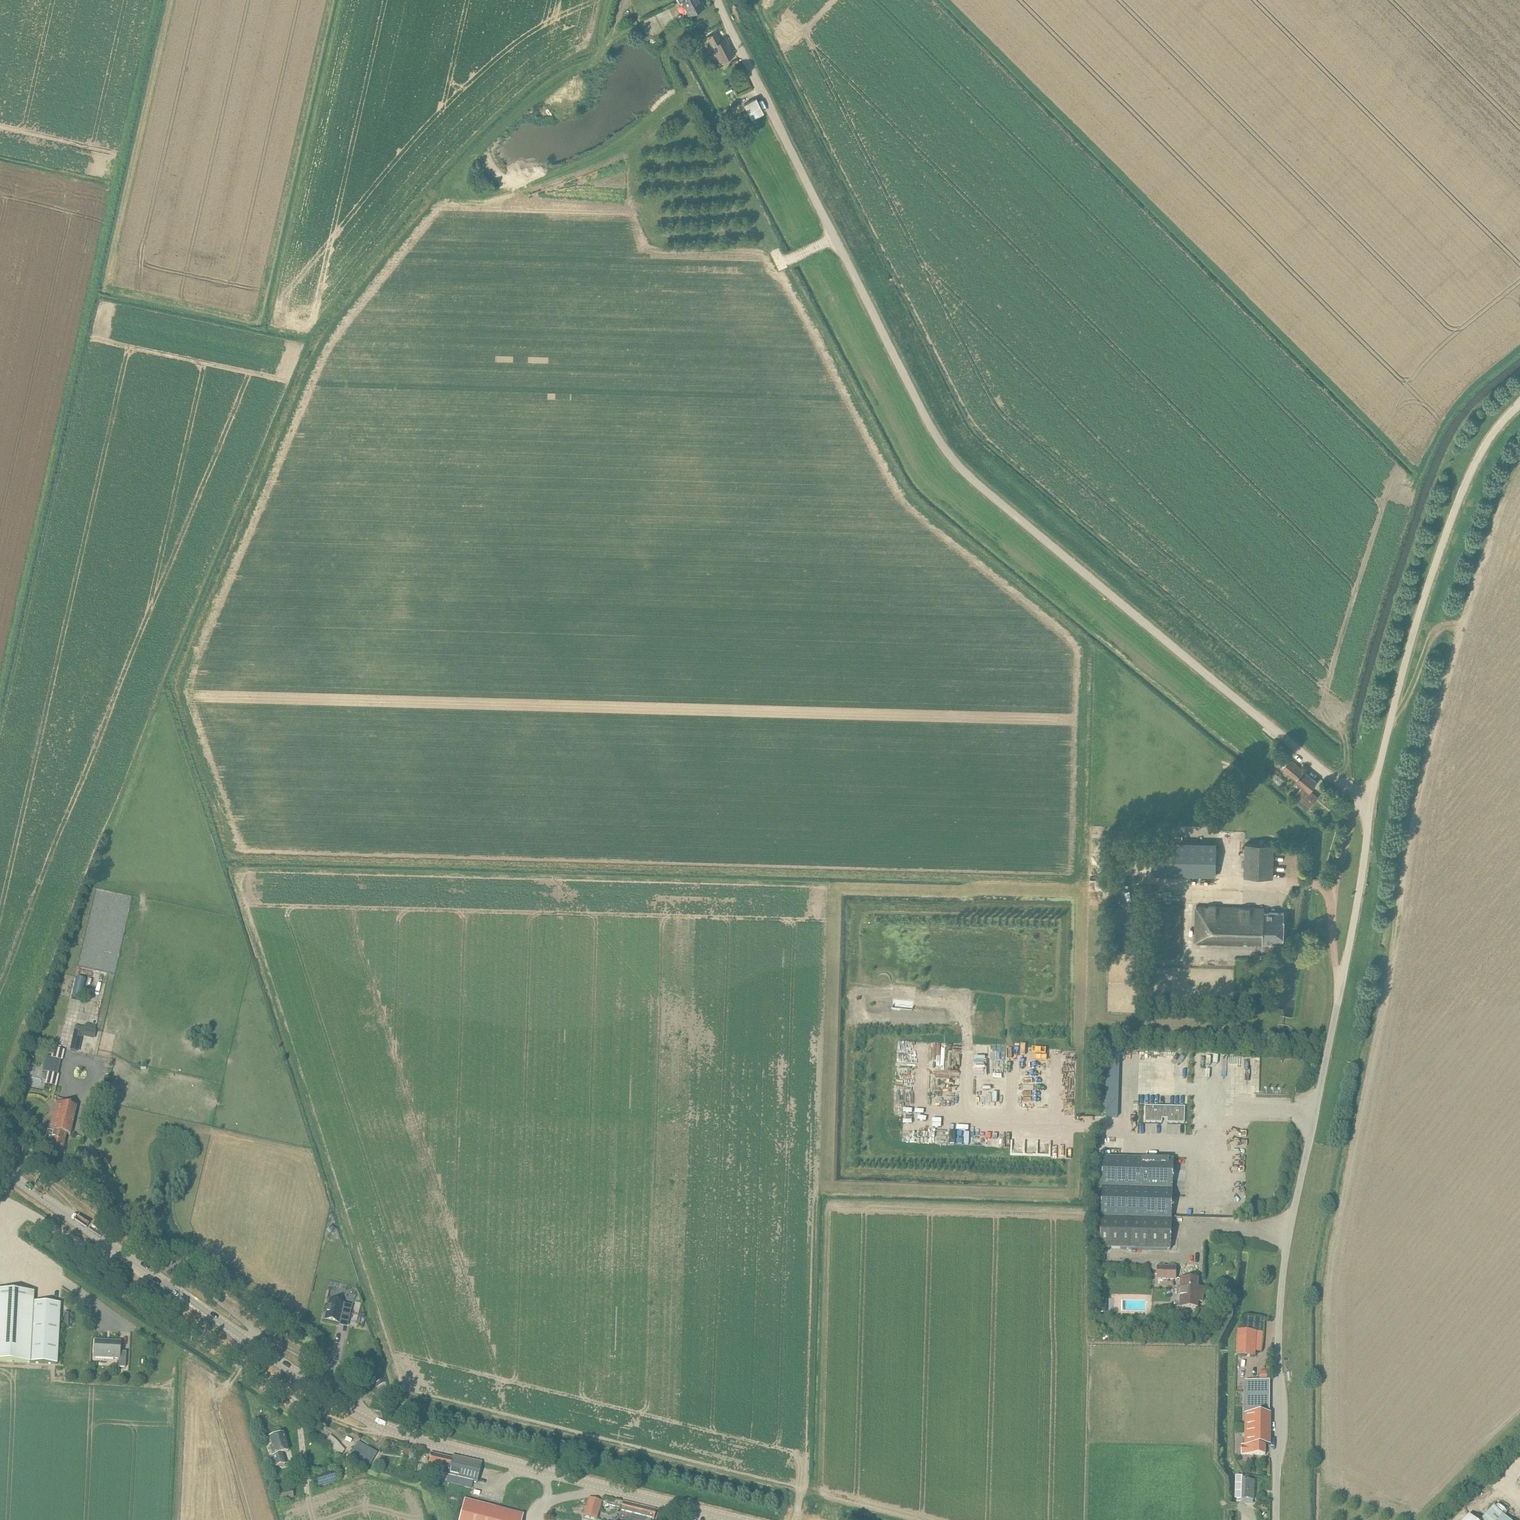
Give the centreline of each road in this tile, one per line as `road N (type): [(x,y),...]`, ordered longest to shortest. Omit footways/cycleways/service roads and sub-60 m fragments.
road 1 (track): [(1078,1124),(1084,891),(231,869),(402,1391),(805,1494)]
road 2 (unclassified): [(1372,795),(1337,782),(948,453),(726,20)]
road 3 (secondary): [(737,1519),(375,1423),(0,1168)]
road 4 (track): [(168,0),(103,289),(258,324),(331,0)]
road 5 (unclassified): [(1276,1519),(1285,1260),(1372,795)]
road 6 (track): [(0,684),(155,0)]
road 7 (track): [(819,1489),(827,1202),(1088,1210)]
road 8 (track): [(372,1398),(440,1426),(811,1519)]
road 9 (unclassified): [(1372,795),(1452,518),(1484,447),(1519,404)]
road 10 (track): [(816,1198),(808,1487)]
road 11 (track): [(428,206),(525,103),(595,56),(606,0)]
road 12 (track): [(242,1363),(228,1384),(184,1352),(176,1519)]
road 13 (track): [(1238,881),(1240,829),(1257,751),(1275,730)]
road 14 (track): [(23,1160),(125,1231)]

